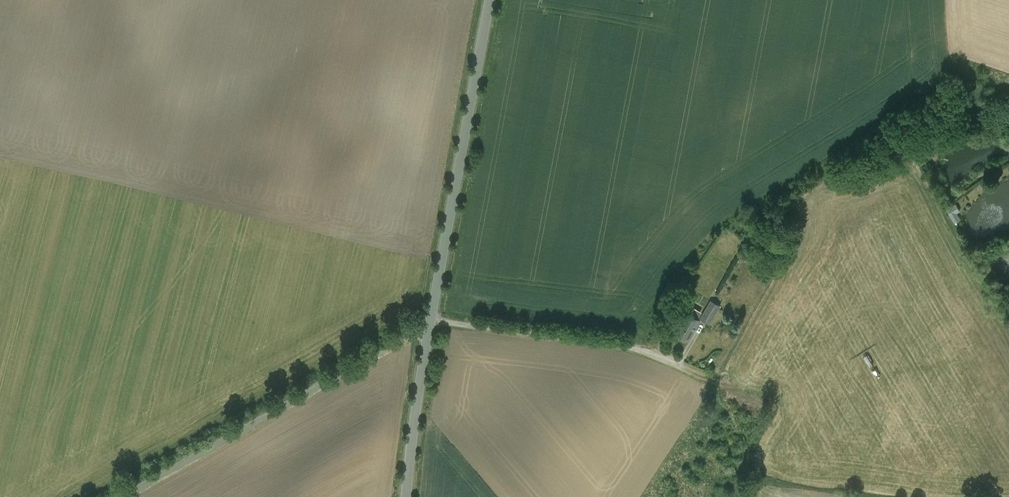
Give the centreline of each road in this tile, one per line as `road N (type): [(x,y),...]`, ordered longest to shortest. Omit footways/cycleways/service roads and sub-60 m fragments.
road 1 (tertiary): [(406,496),(489,0)]
road 2 (track): [(123,496),(430,321)]

